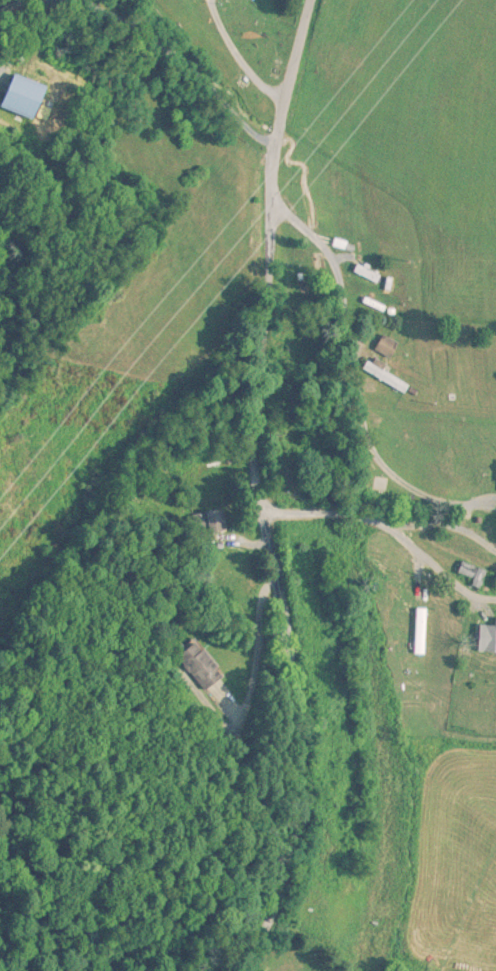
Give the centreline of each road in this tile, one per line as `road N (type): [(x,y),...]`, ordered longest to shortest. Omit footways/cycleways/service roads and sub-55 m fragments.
road 1 (tertiary): [(235,970),(288,879),(298,692),(260,511),(274,153),(317,0)]
road 2 (residential): [(260,511),(442,527),(495,550)]
road 3 (residential): [(290,95),(267,89),(225,33),(212,0)]

